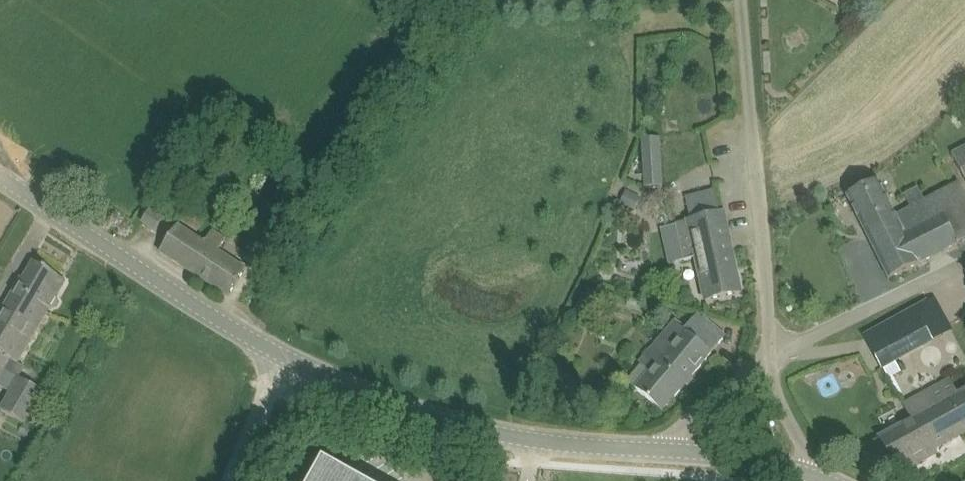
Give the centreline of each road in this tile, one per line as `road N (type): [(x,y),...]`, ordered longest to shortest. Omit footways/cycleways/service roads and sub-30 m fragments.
road 1 (tertiary): [(652,449),(426,417),(285,358)]
road 2 (unclassified): [(771,355),(742,0)]
road 3 (tertiary): [(285,358),(0,176)]
road 4 (unclassified): [(771,355),(964,263)]
road 5 (tertiary): [(821,477),(744,457),(652,449)]
road 6 (unclassified): [(652,449),(762,364)]
road 7 (unclassified): [(235,480),(285,358)]
road 8 (unclassified): [(821,477),(762,364)]

